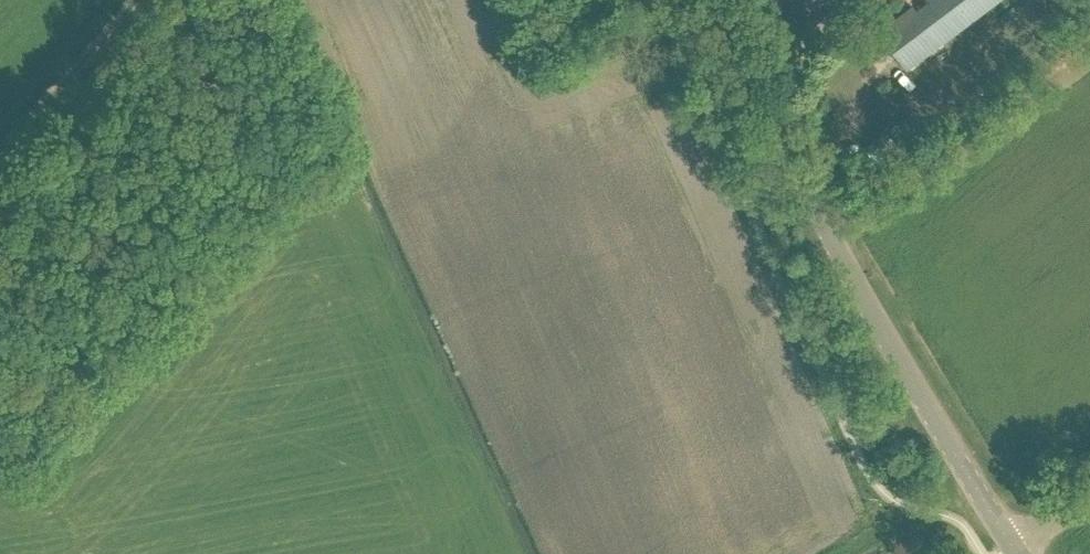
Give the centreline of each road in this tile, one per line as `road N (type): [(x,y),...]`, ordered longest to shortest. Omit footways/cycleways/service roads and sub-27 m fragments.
road 1 (tertiary): [(724,0),(801,177),(1013,545)]
road 2 (track): [(0,147),(135,0)]

